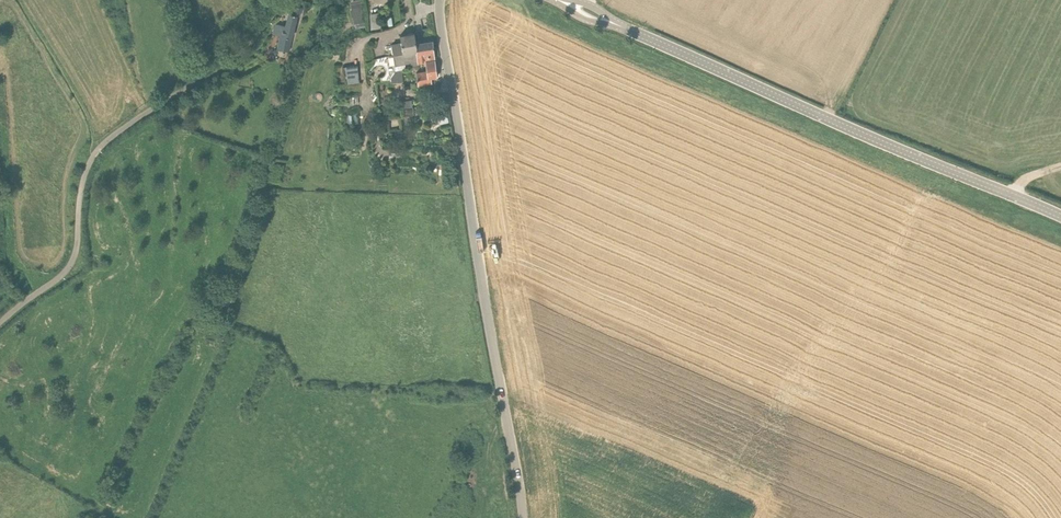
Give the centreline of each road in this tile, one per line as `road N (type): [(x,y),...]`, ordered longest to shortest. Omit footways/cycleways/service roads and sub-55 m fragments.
road 1 (unclassified): [(523,517),(440,0)]
road 2 (tertiary): [(1060,215),(616,24)]
road 3 (unclassified): [(288,0),(234,56),(96,152)]
road 4 (unclassified): [(0,322),(72,263),(83,181),(96,152)]

